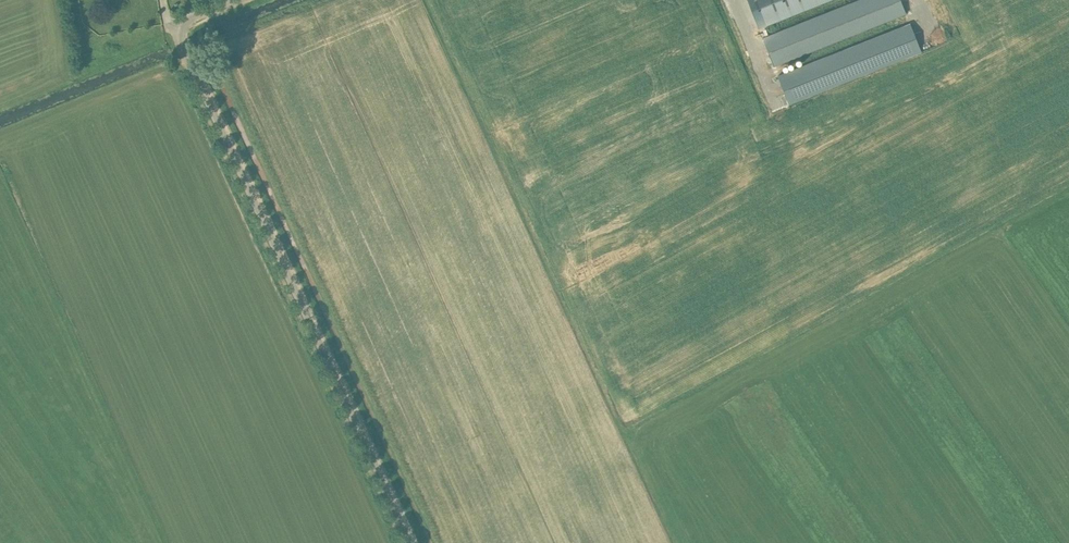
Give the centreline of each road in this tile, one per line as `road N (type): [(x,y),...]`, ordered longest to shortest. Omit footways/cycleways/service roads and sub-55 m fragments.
road 1 (unclassified): [(410,542),(182,44),(185,24),(237,0)]

